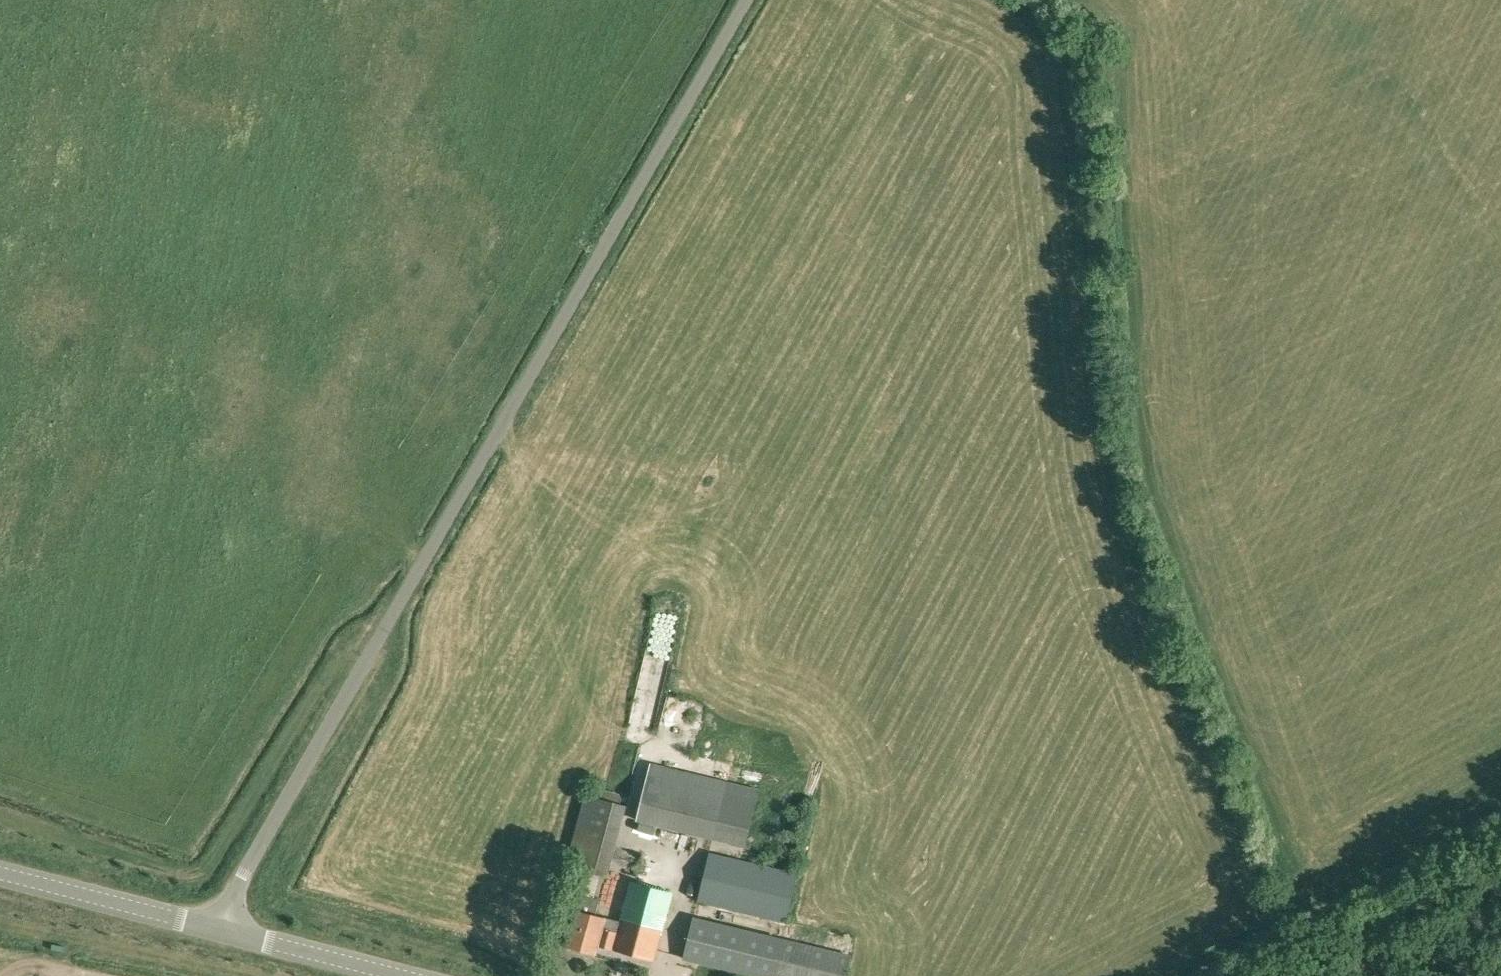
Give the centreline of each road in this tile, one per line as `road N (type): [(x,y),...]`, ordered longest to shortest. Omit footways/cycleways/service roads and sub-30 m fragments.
road 1 (unclassified): [(0,874),(407,975)]
road 2 (unclassified): [(1209,975),(1500,821)]

